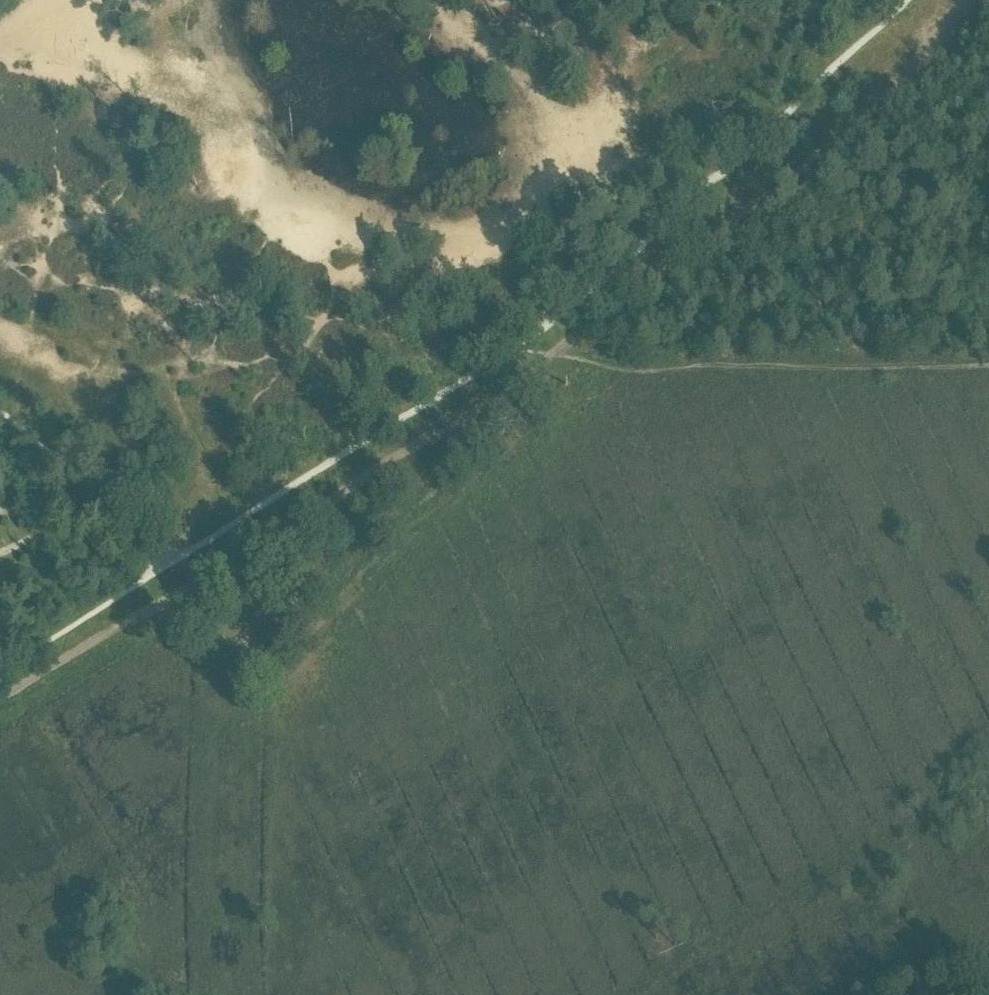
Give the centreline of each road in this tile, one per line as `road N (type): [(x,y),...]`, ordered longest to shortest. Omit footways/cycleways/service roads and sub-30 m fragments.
road 1 (track): [(972,0),(938,45),(766,201),(566,346),(0,699)]

